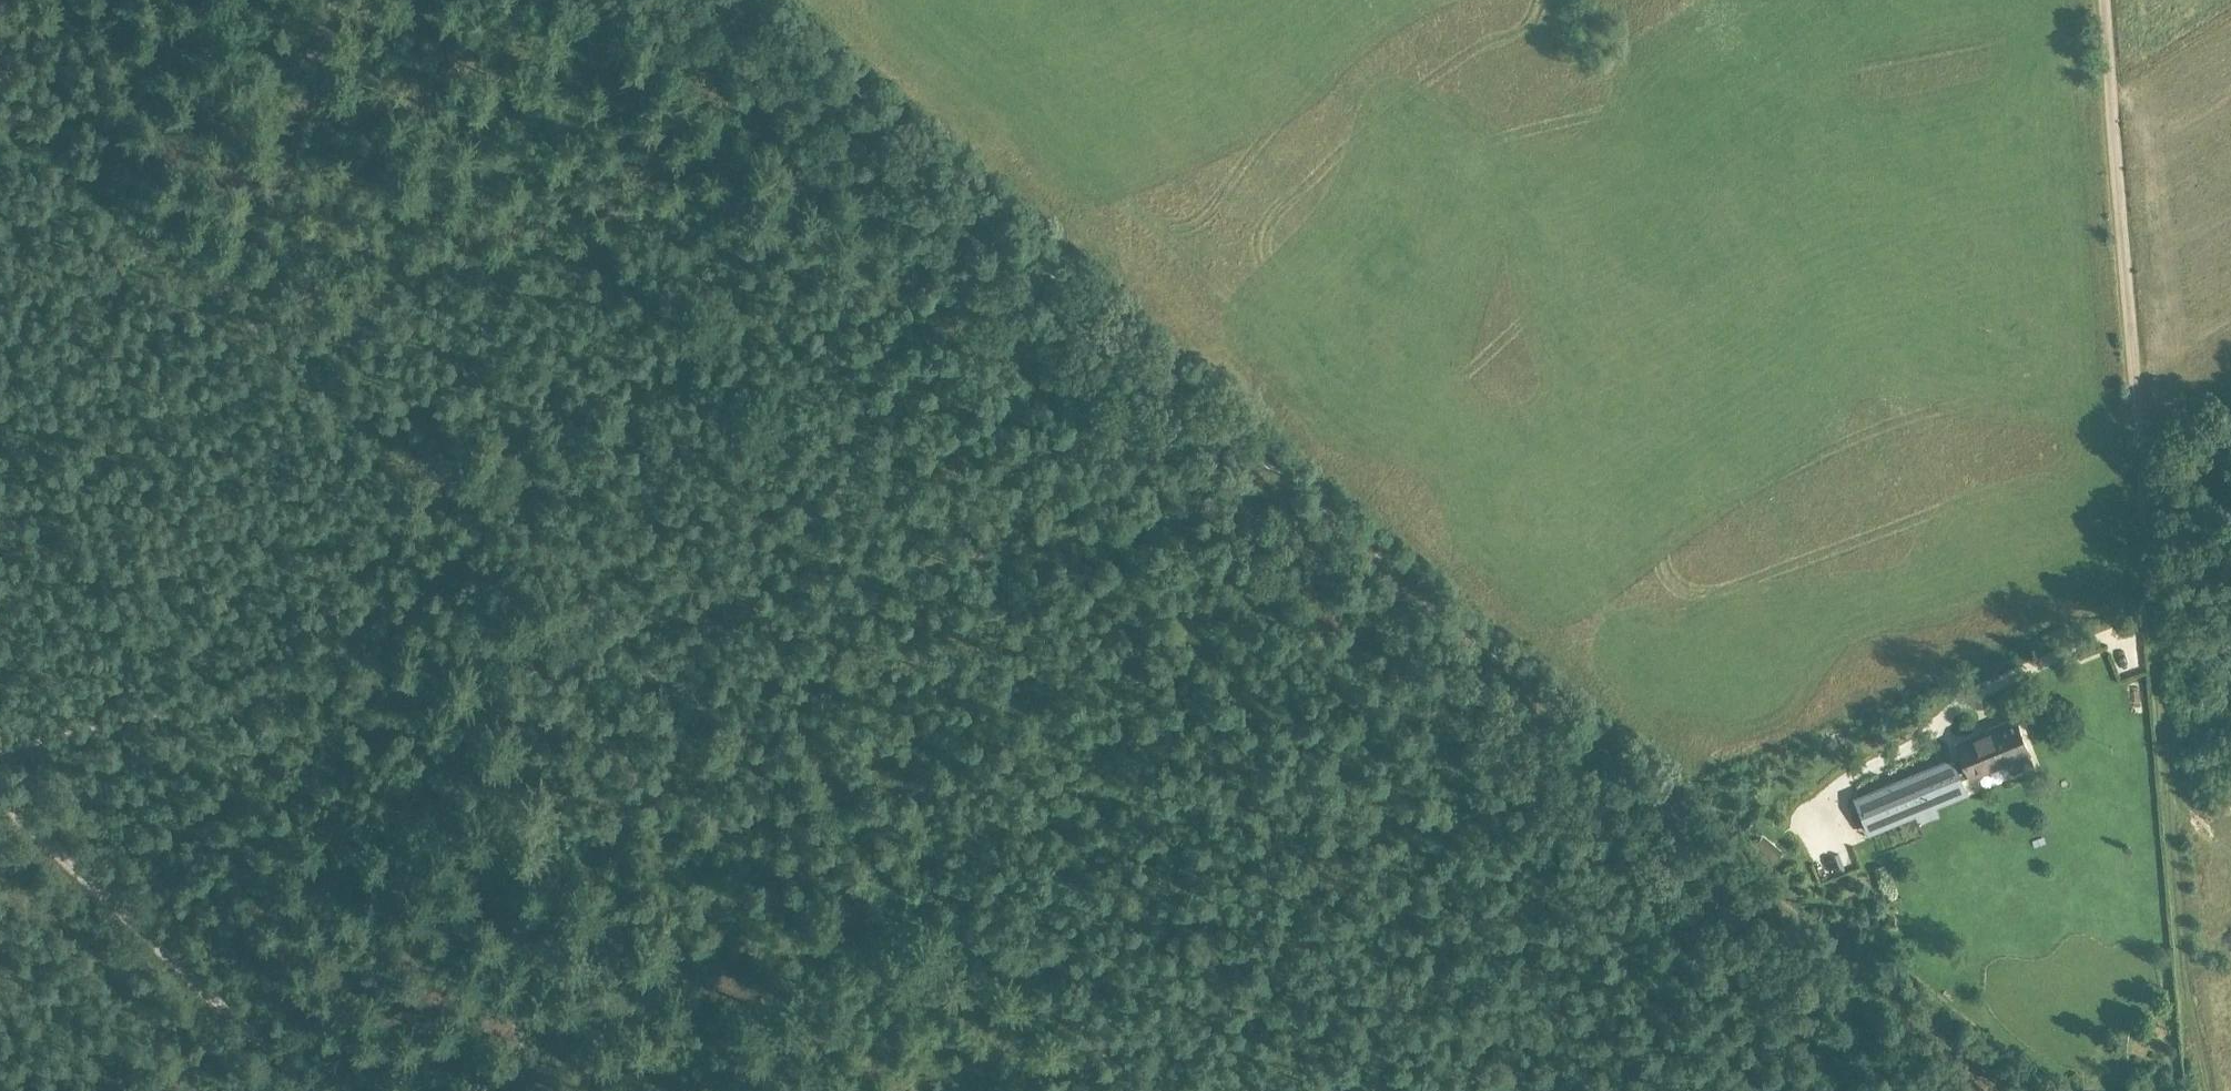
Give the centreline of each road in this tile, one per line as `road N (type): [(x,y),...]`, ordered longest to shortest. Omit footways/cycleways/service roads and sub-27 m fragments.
road 1 (track): [(1137,1090),(604,627)]
road 2 (unclassified): [(2156,621),(2107,0)]
road 3 (track): [(2209,1090),(2189,1004),(2156,621)]
road 4 (track): [(0,787),(322,1090)]

